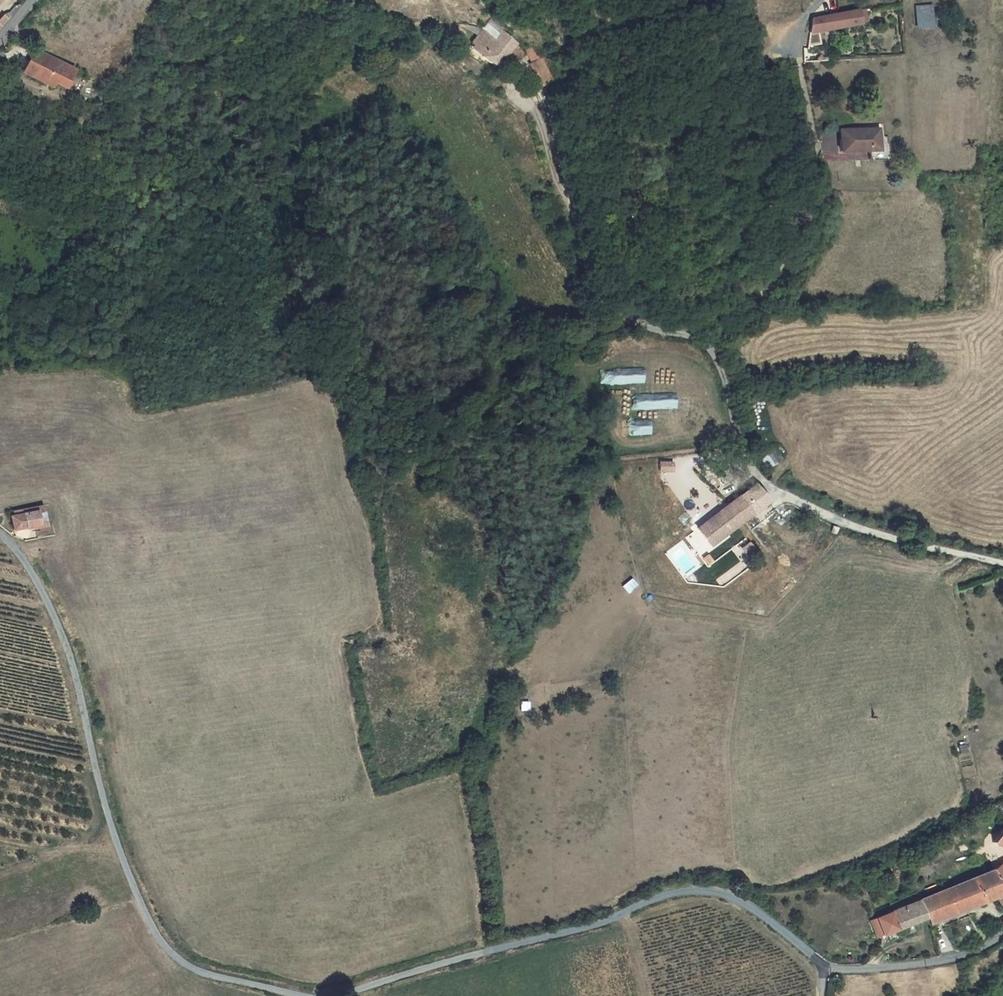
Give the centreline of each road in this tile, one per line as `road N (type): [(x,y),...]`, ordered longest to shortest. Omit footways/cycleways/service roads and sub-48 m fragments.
road 1 (unclassified): [(1002,932),(951,958),(826,967),(731,897),(672,892),(600,923),(343,995)]
road 2 (unclassified): [(303,995),(192,967),(152,926),(105,806),(71,659),(48,603),(0,536)]
road 3 (unclassified): [(821,0),(797,42),(815,144)]

